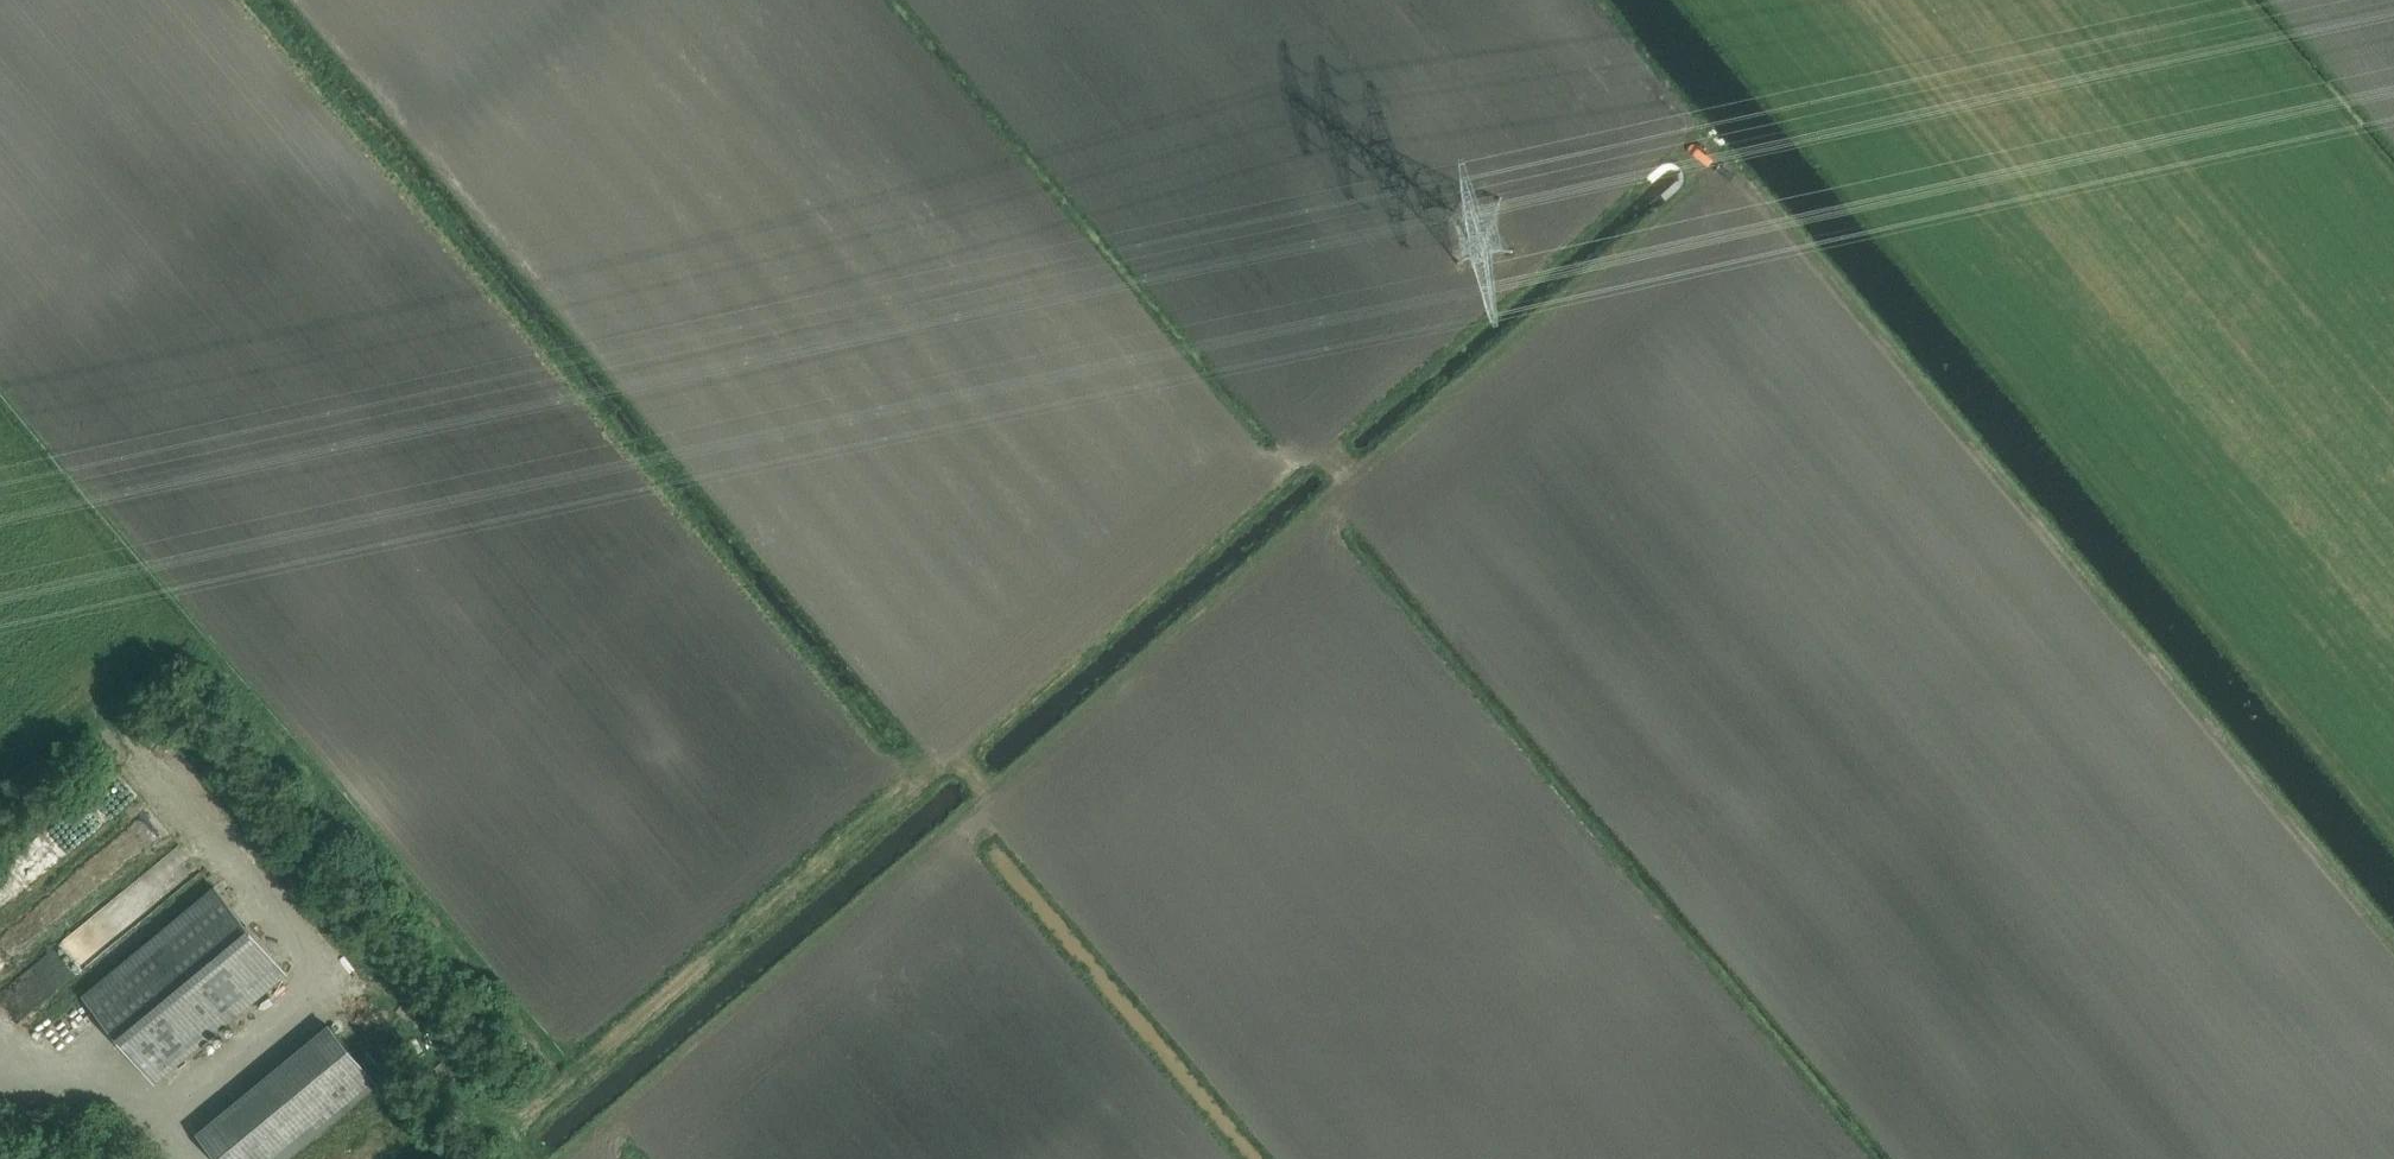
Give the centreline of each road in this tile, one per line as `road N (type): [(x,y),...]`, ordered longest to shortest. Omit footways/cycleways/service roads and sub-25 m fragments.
road 1 (track): [(345,954),(507,1124),(1278,478)]

